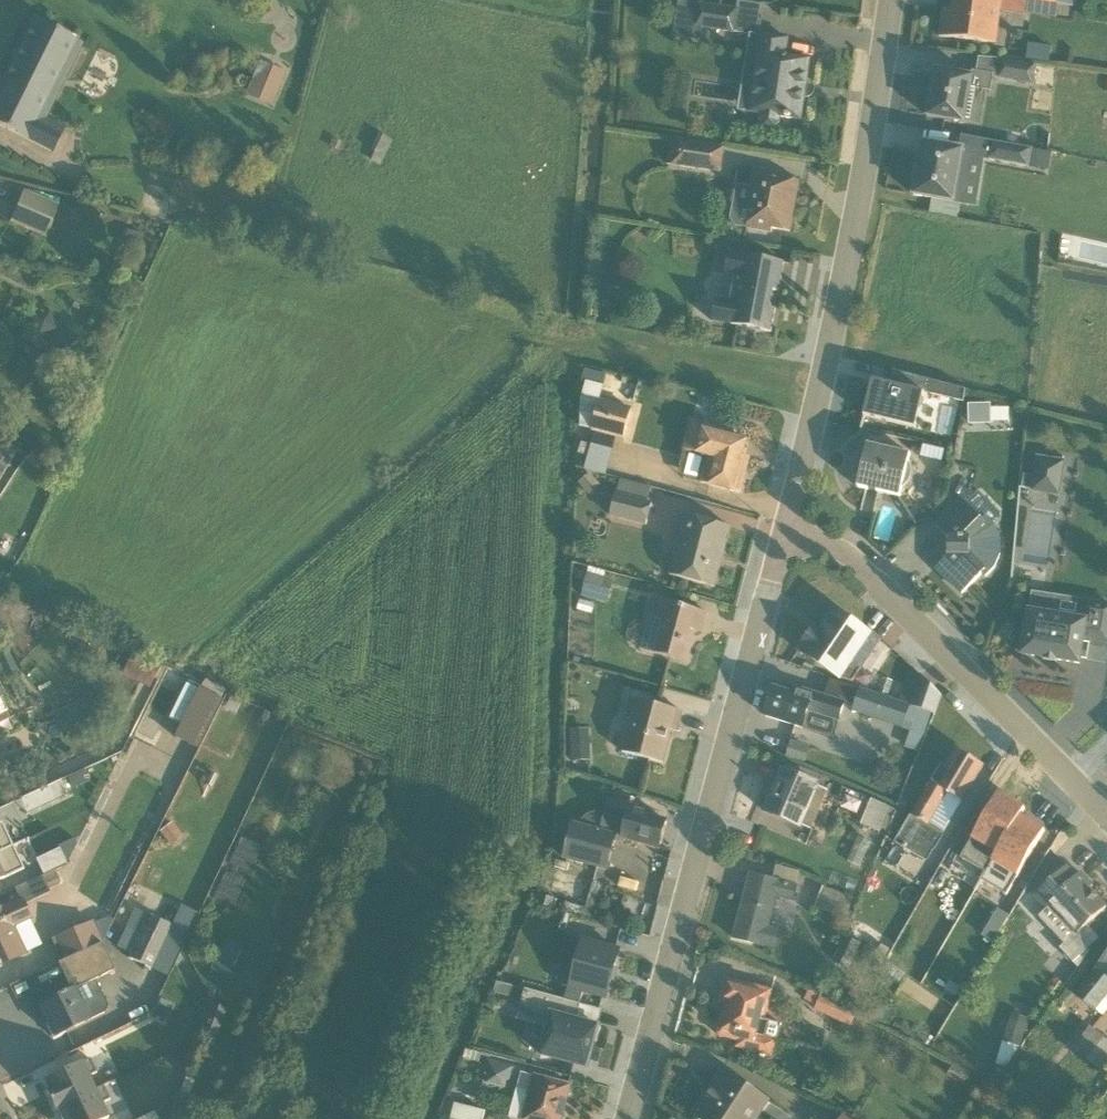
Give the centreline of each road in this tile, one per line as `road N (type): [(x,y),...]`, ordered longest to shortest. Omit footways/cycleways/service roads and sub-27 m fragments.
road 1 (residential): [(788,538),(629,1118)]
road 2 (residential): [(888,0),(788,538)]
road 3 (residential): [(788,538),(838,551),(1060,767),(1106,824)]

